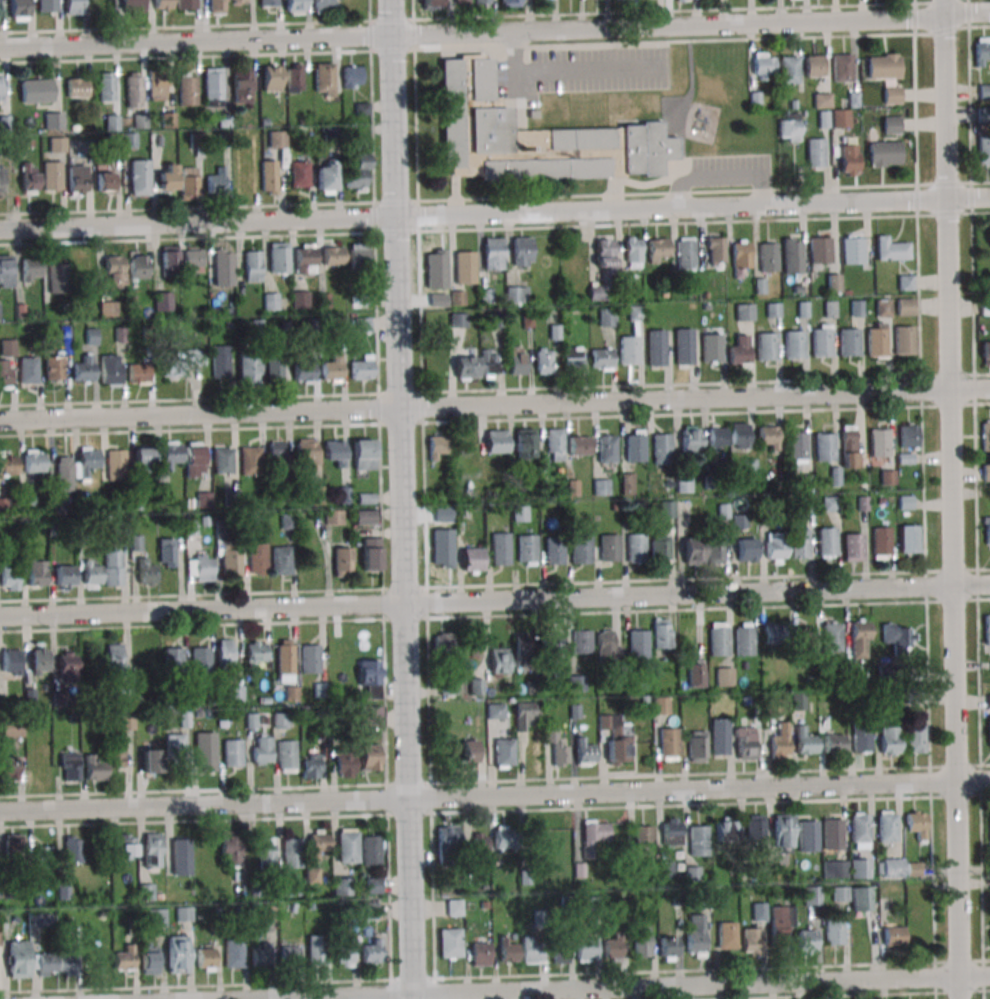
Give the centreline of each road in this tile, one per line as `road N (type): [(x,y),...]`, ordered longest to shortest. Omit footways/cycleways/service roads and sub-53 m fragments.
road 1 (residential): [(413,998),(390,0)]
road 2 (residential): [(960,998),(944,0)]
road 3 (residential): [(0,47),(989,10)]
road 4 (residential): [(0,812),(989,779)]
road 5 (residential): [(0,616),(989,583)]
road 6 (residential): [(0,420),(989,389)]
road 7 (residential): [(0,226),(989,202)]
road 8 (residential): [(227,998),(989,976)]

